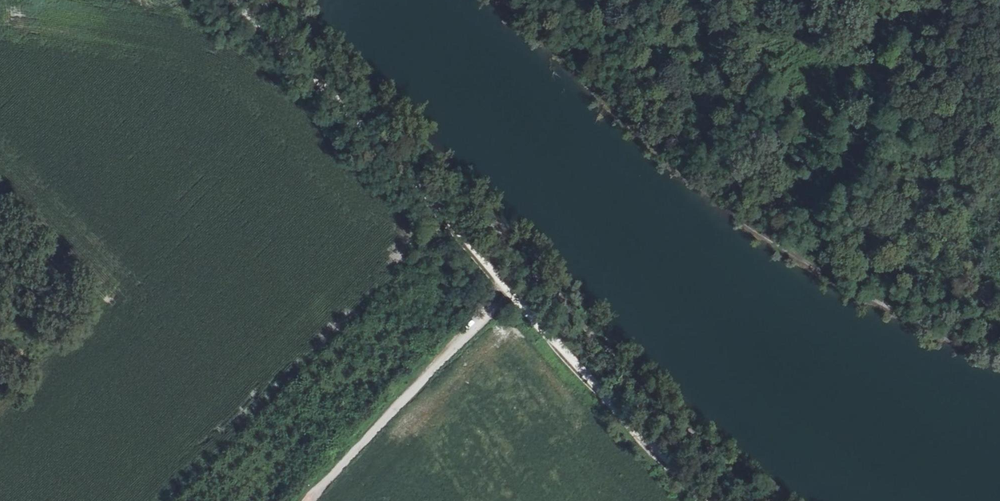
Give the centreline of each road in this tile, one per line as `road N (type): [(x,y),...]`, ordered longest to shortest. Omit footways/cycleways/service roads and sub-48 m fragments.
road 1 (track): [(255,20),(710,500)]
road 2 (track): [(894,314),(723,205),(500,0)]
road 3 (track): [(310,500),(507,290)]

